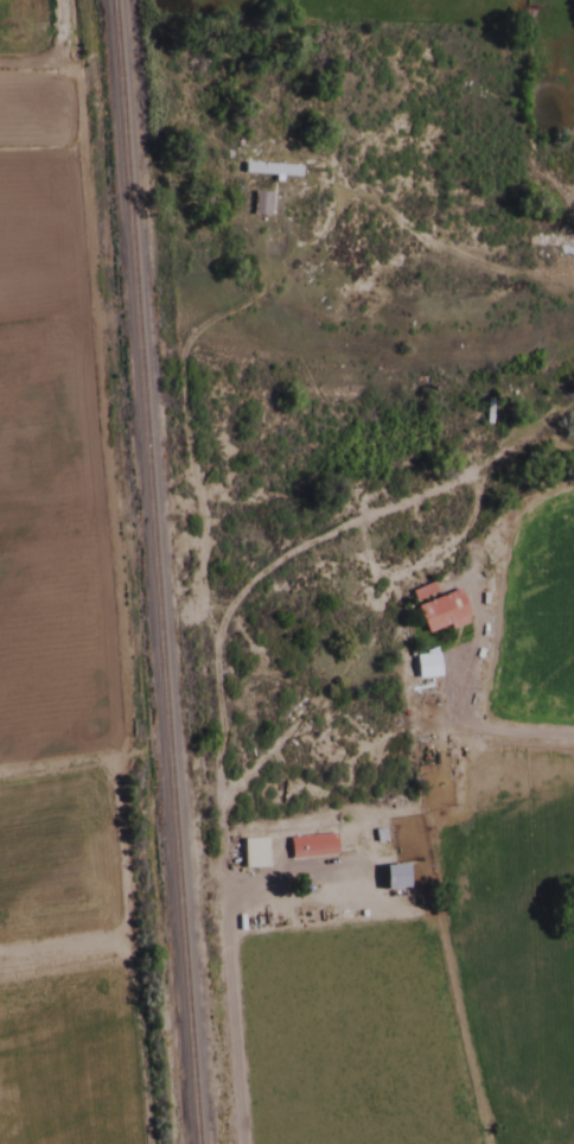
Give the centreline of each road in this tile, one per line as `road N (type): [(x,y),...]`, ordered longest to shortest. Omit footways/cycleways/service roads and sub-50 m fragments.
road 1 (track): [(0,66),(44,65),(69,76),(119,735),(102,760),(120,939),(0,957)]
road 2 (track): [(260,1143),(232,806),(238,790),(375,650),(417,565),(463,544),(486,520),(489,463)]
road 3 (track): [(229,634),(218,599),(216,501),(197,387),(197,345),(216,322),(263,299),(302,252),(331,233),(356,188),(452,243),(566,273)]
road 4 (track): [(232,806),(229,634),(283,561),(562,425)]

